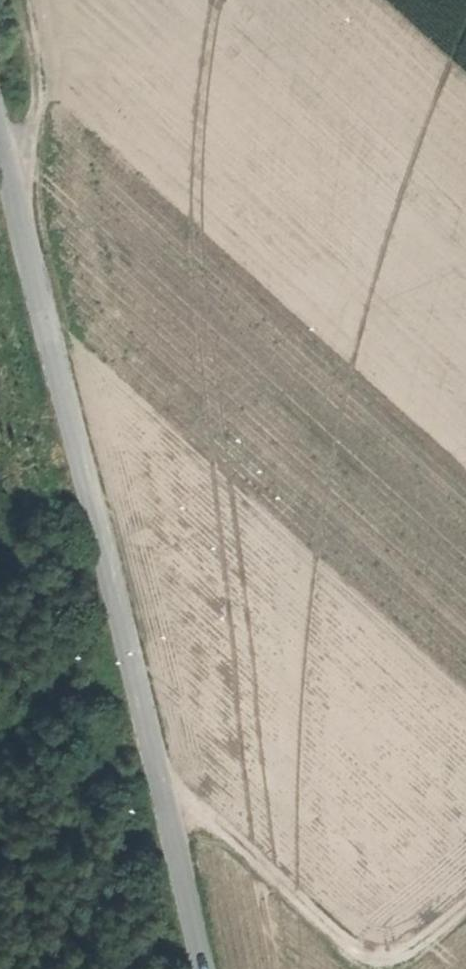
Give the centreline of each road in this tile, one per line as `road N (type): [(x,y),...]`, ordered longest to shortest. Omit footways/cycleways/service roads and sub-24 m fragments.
road 1 (unclassified): [(0,123),(201,968)]
road 2 (track): [(465,904),(398,960),(369,958),(158,774)]
road 3 (track): [(0,735),(44,705),(95,968)]
road 4 (track): [(44,705),(6,541)]
road 5 (track): [(23,0),(37,105),(24,135),(7,149)]

